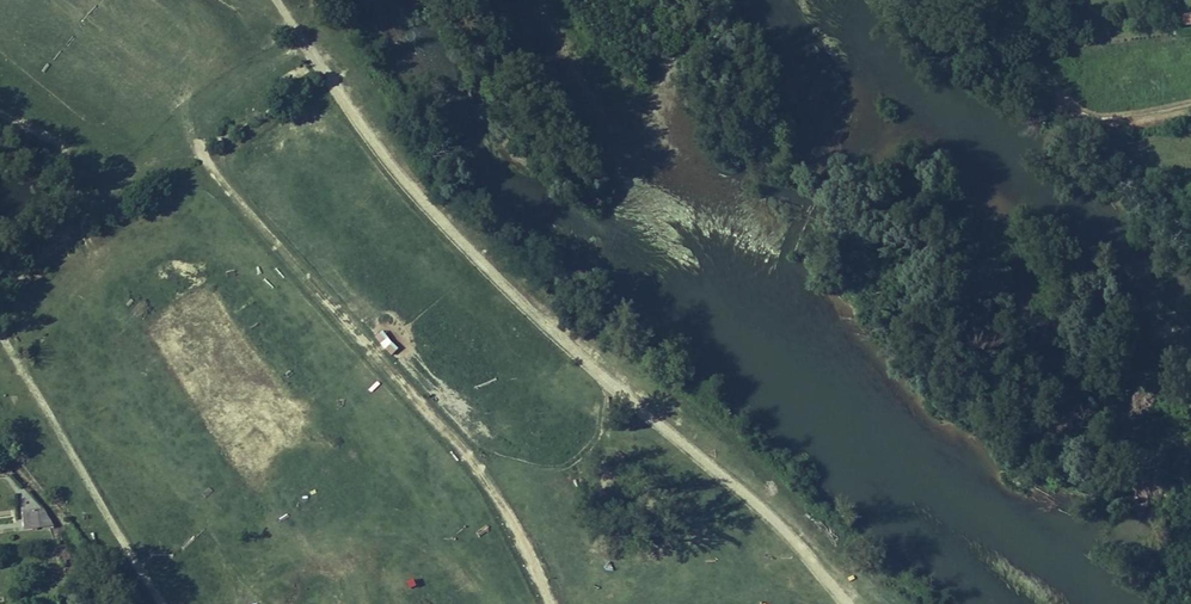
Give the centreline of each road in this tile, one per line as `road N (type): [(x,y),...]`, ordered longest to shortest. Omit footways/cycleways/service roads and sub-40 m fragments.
road 1 (track): [(1190,103),(1091,118),(1030,74),(985,0)]

